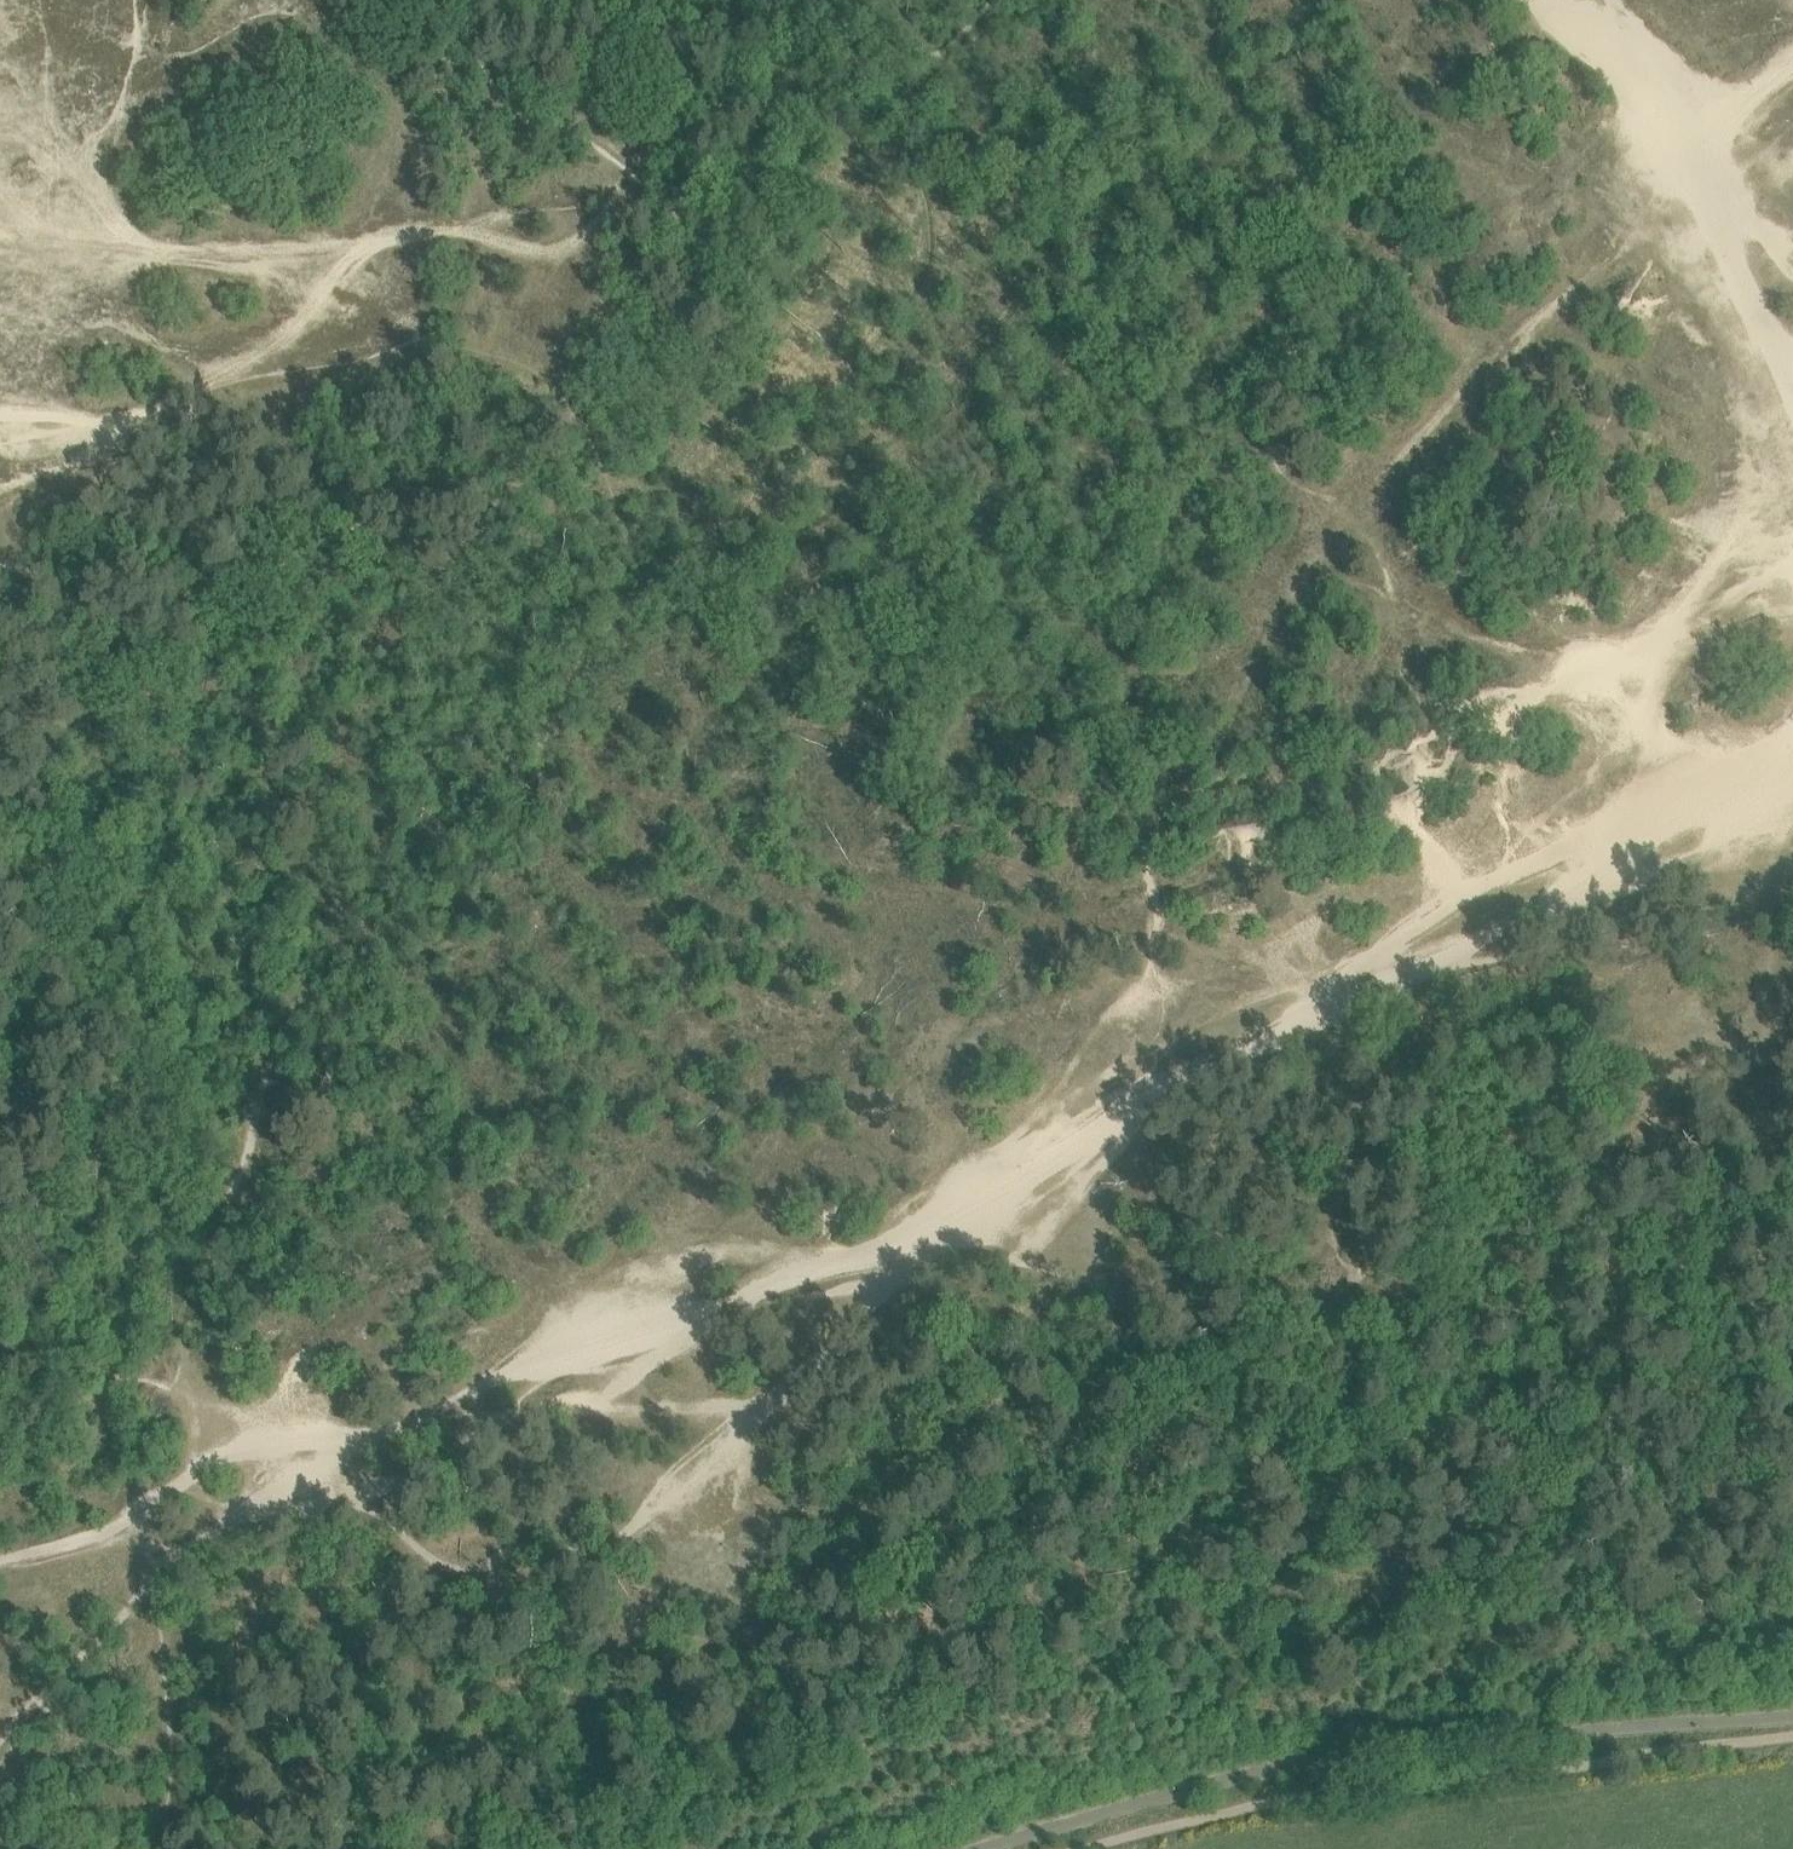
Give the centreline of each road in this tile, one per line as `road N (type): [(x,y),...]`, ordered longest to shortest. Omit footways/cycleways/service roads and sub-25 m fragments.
road 1 (track): [(1792,1738),(1620,1756),(1575,1771),(1408,1794),(1318,1794),(1092,1848)]

